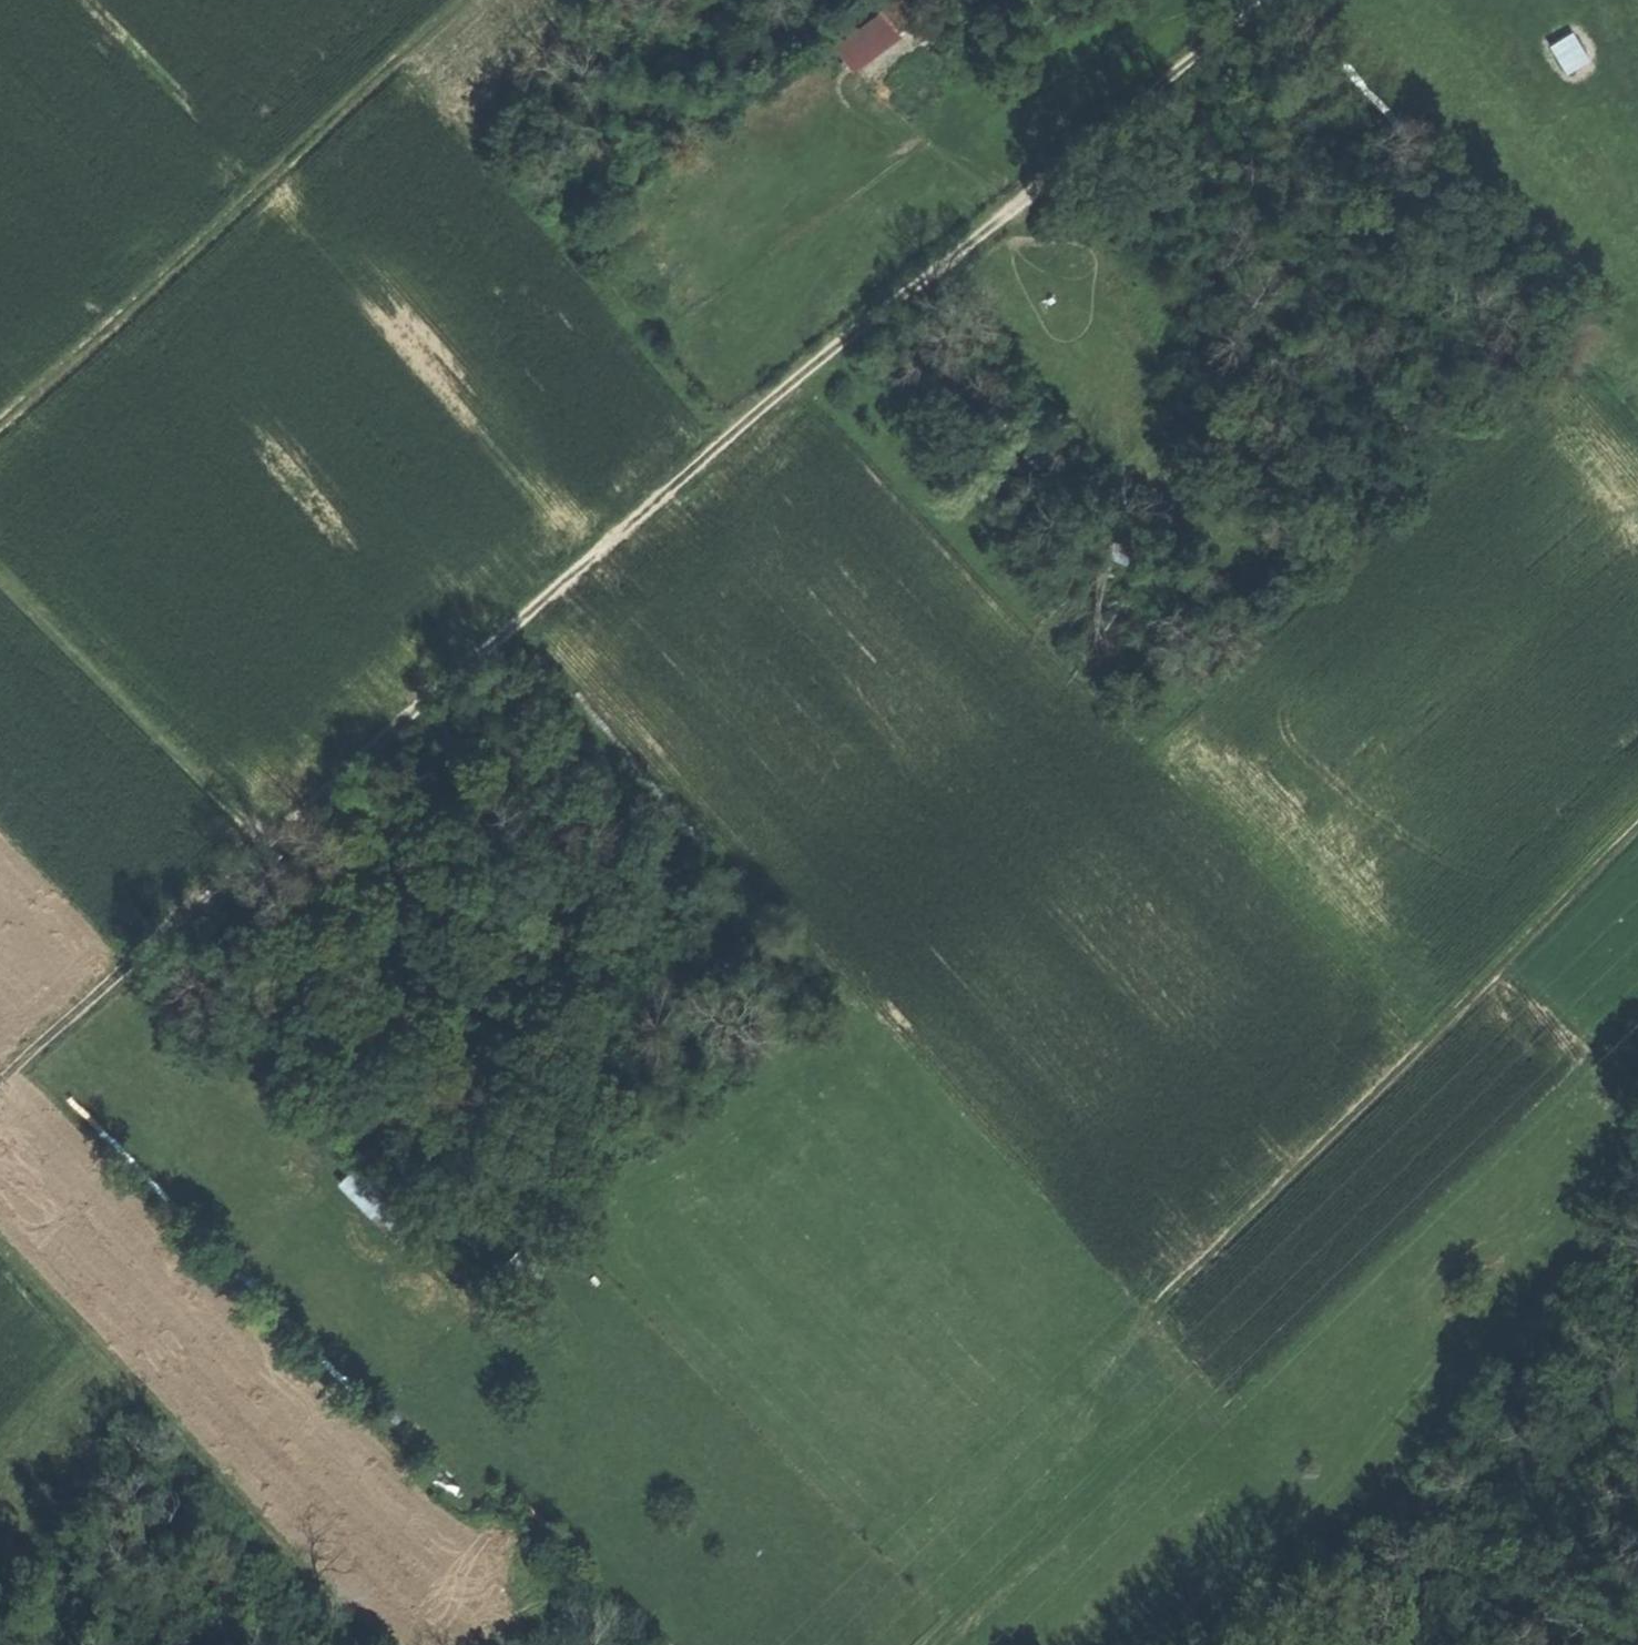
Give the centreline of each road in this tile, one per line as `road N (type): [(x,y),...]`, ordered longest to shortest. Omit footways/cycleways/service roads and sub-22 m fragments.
road 1 (track): [(1275,0),(770,402),(0,1086)]
road 2 (track): [(1150,1307),(1637,839)]
road 3 (track): [(0,1242),(352,1590),(376,1644)]

